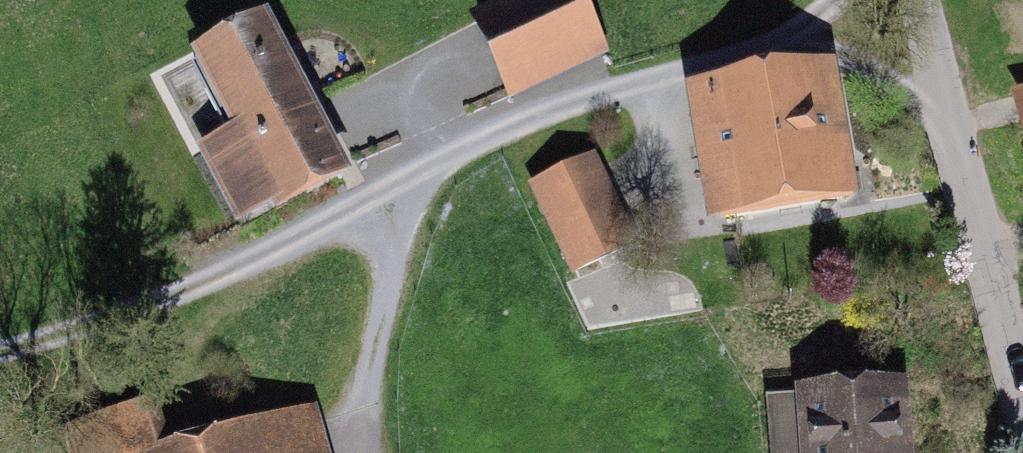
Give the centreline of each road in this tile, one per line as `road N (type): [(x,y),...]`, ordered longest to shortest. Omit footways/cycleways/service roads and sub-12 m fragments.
road 1 (track): [(845,0),(780,56),(562,107),(220,266),(0,345)]
road 2 (unclassified): [(918,0),(1022,381)]
road 3 (track): [(414,180),(365,393),(367,452)]
road 4 (track): [(780,56),(851,62),(947,112)]

